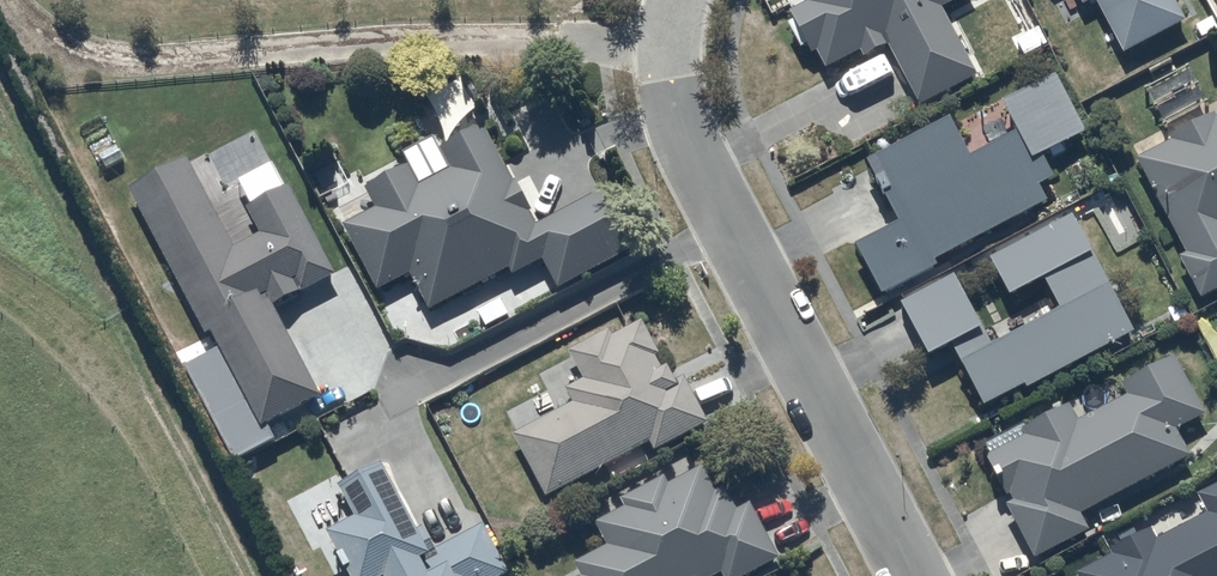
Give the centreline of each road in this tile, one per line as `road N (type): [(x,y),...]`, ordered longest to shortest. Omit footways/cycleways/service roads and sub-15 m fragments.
road 1 (residential): [(917,575),(699,169),(677,112),(667,52),(676,0)]

